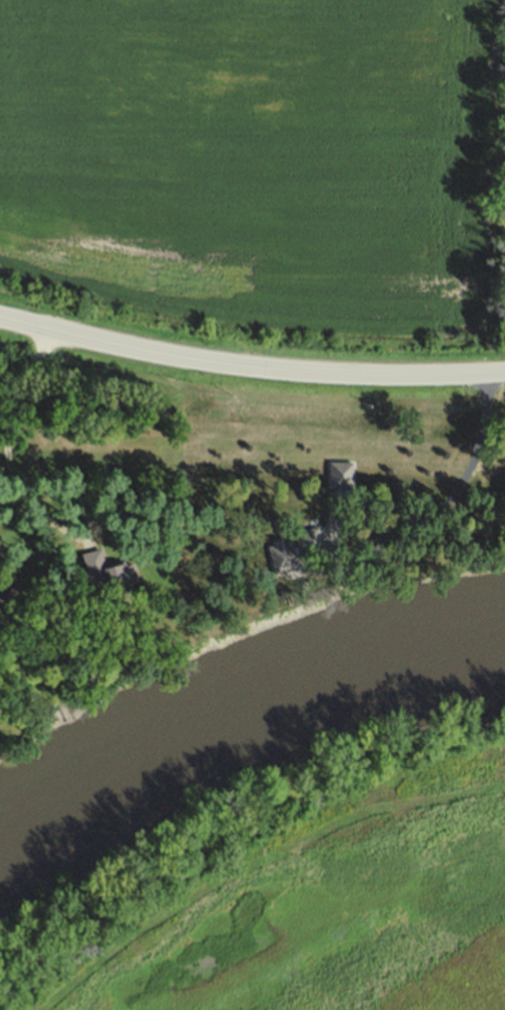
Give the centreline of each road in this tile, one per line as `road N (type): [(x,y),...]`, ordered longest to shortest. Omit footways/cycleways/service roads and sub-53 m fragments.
road 1 (secondary): [(0,318),(262,369),(504,372)]

